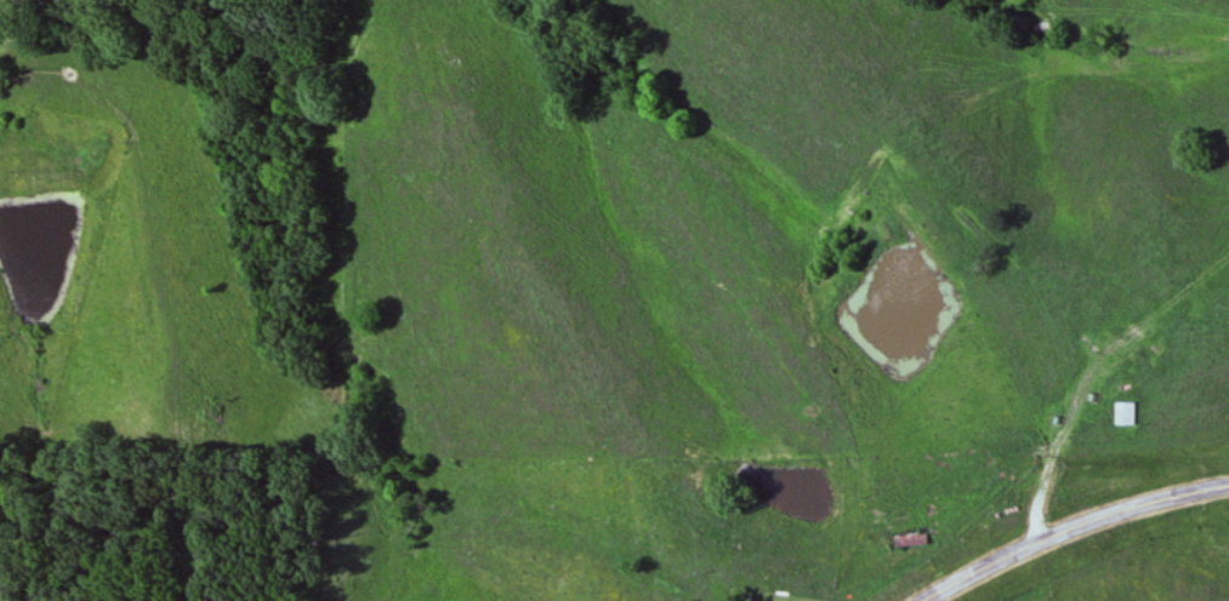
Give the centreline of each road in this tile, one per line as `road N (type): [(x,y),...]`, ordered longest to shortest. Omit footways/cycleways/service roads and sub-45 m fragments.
road 1 (residential): [(1228,478),(1047,530),(915,600)]

